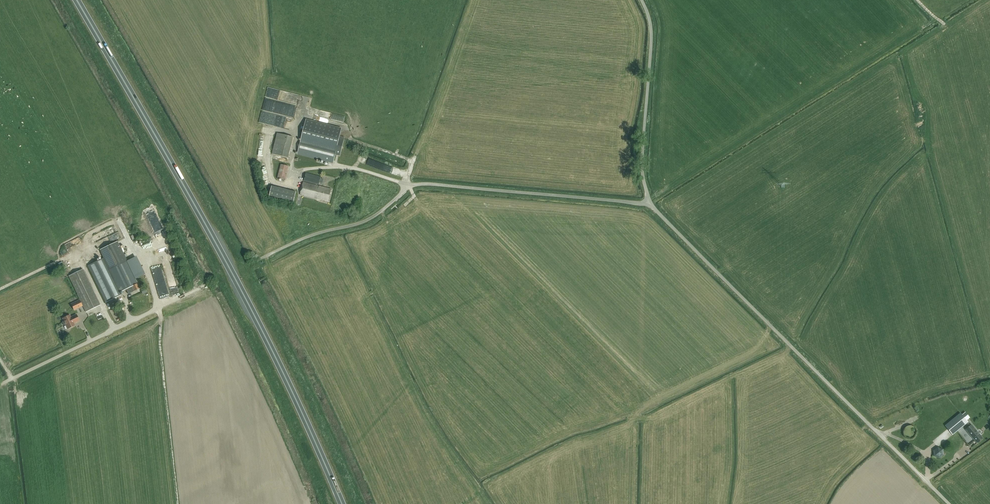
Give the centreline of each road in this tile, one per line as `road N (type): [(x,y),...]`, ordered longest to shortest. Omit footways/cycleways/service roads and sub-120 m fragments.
road 1 (trunk): [(343,503),(218,246),(76,0)]
road 2 (unclassified): [(950,503),(649,203)]
road 3 (unclassified): [(260,259),(364,222),(420,184),(649,203)]
road 4 (unclassified): [(0,385),(205,286)]
road 5 (unclassified): [(649,203),(642,169),(651,35),(641,0)]

